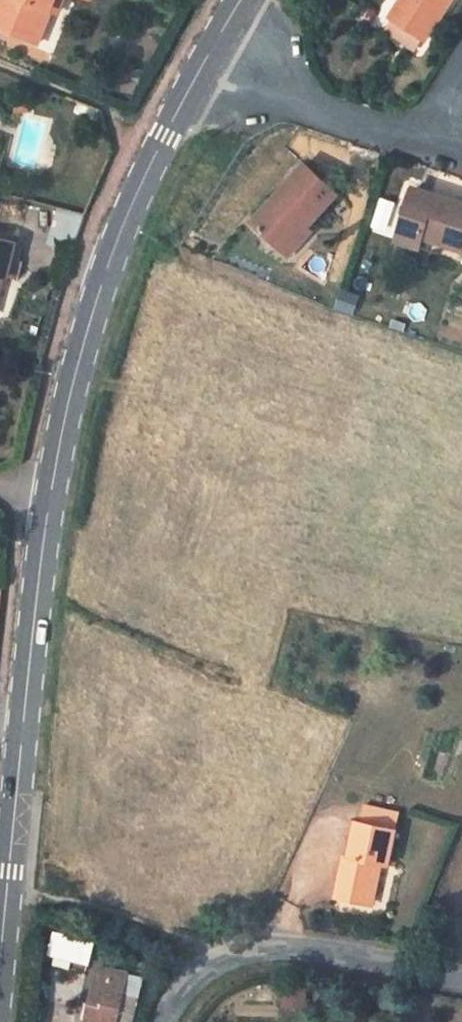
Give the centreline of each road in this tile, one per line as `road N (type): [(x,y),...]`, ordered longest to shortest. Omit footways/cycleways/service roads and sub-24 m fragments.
road 1 (secondary): [(203,61),(137,172),(41,505)]
road 2 (secondary): [(41,505),(0,960)]
road 3 (residential): [(165,1021),(170,1004),(219,958),(281,950),(461,979)]
road 4 (residential): [(203,61),(404,137)]

